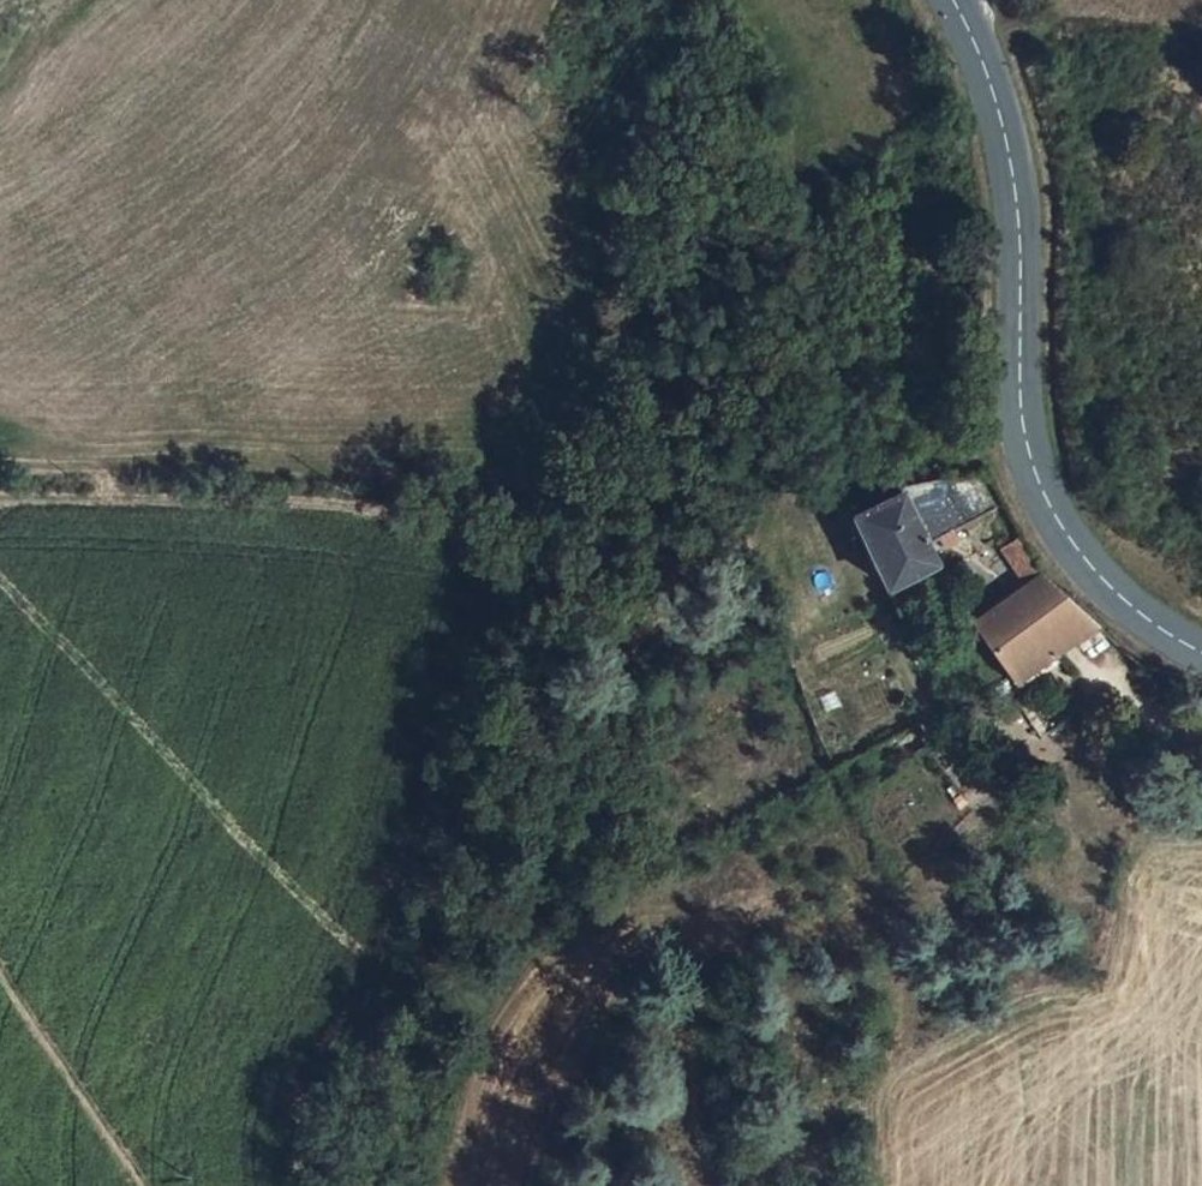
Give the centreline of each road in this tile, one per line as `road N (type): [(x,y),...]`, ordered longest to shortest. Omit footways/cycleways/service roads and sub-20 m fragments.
road 1 (secondary): [(1201,650),(1129,608),(1094,571),(1040,480),(1019,374),(1020,234),(1009,139),(974,29),(956,0)]

